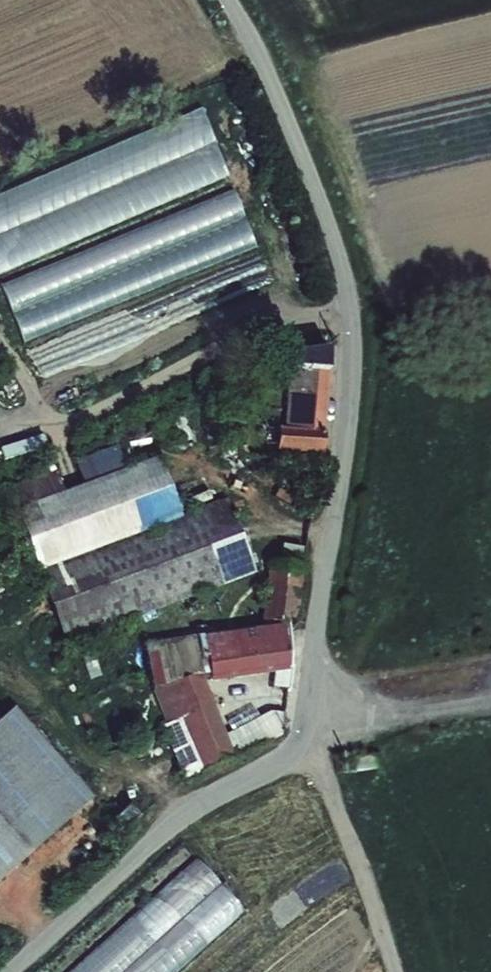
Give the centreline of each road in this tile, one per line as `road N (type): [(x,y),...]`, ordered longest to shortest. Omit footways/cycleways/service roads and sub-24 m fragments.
road 1 (unclassified): [(315,735),(315,652),(351,394),(351,317),(325,216),(229,0)]
road 2 (unclassified): [(8,971),(171,824),(315,735)]
road 3 (unclassified): [(394,971),(315,735)]
road 4 (unclassified): [(315,735),(490,704)]

